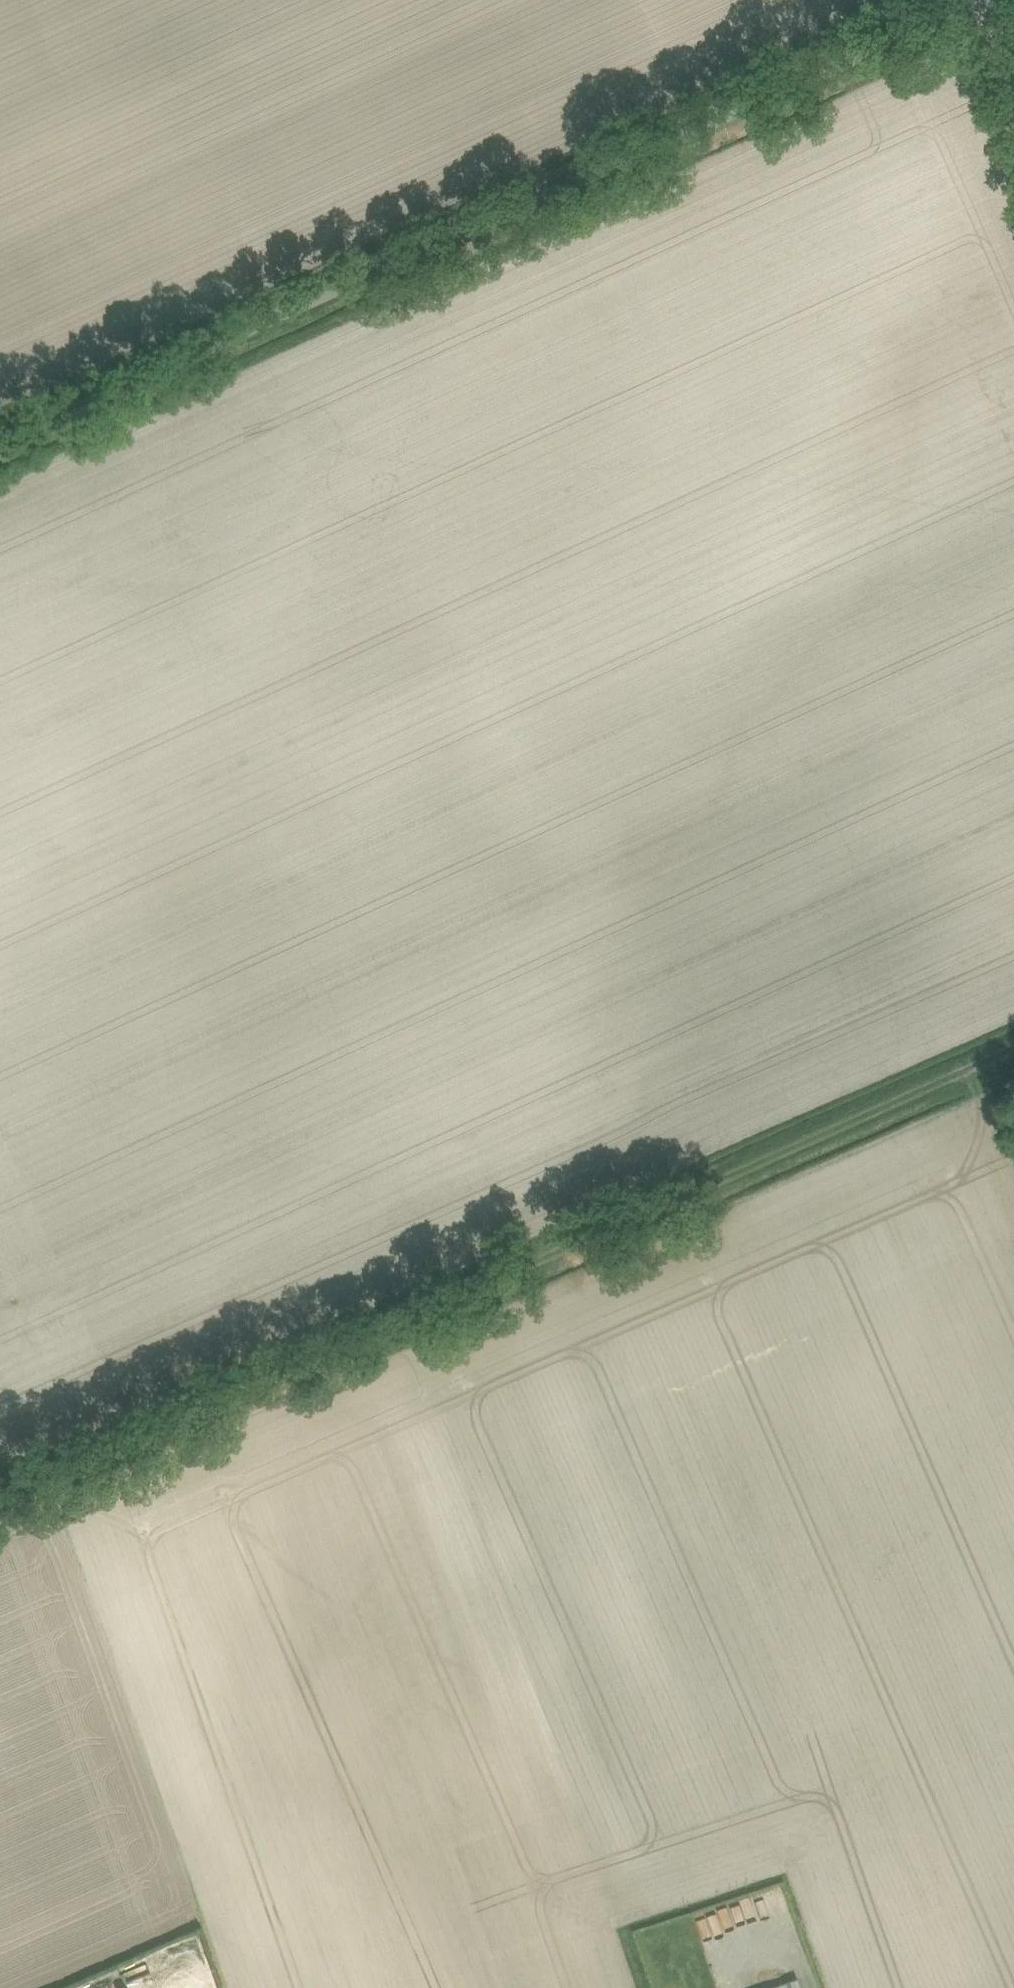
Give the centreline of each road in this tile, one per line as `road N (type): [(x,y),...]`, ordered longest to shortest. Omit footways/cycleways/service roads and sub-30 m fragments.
road 1 (unclassified): [(0,1500),(1013,1053)]
road 2 (unclassified): [(0,438),(977,0)]

